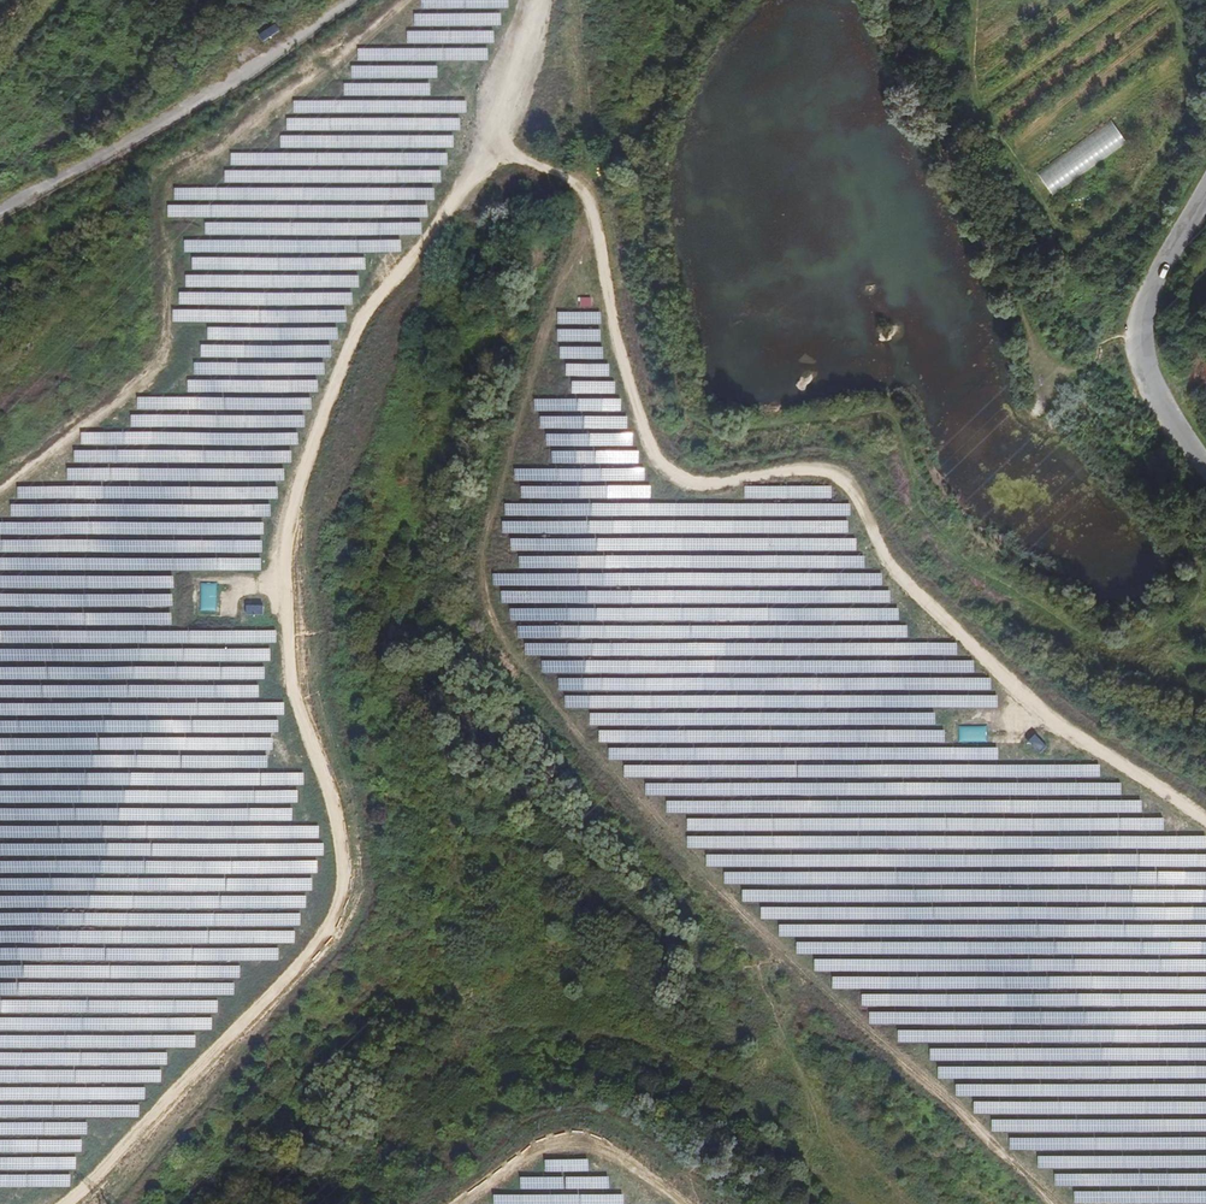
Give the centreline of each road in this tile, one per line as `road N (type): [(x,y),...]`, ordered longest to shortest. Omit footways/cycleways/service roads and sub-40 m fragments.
road 1 (track): [(407,0),(164,185),(154,375),(0,489)]
road 2 (unclassified): [(1205,194),(1142,312),(1139,339),(1156,402),(1205,473)]

